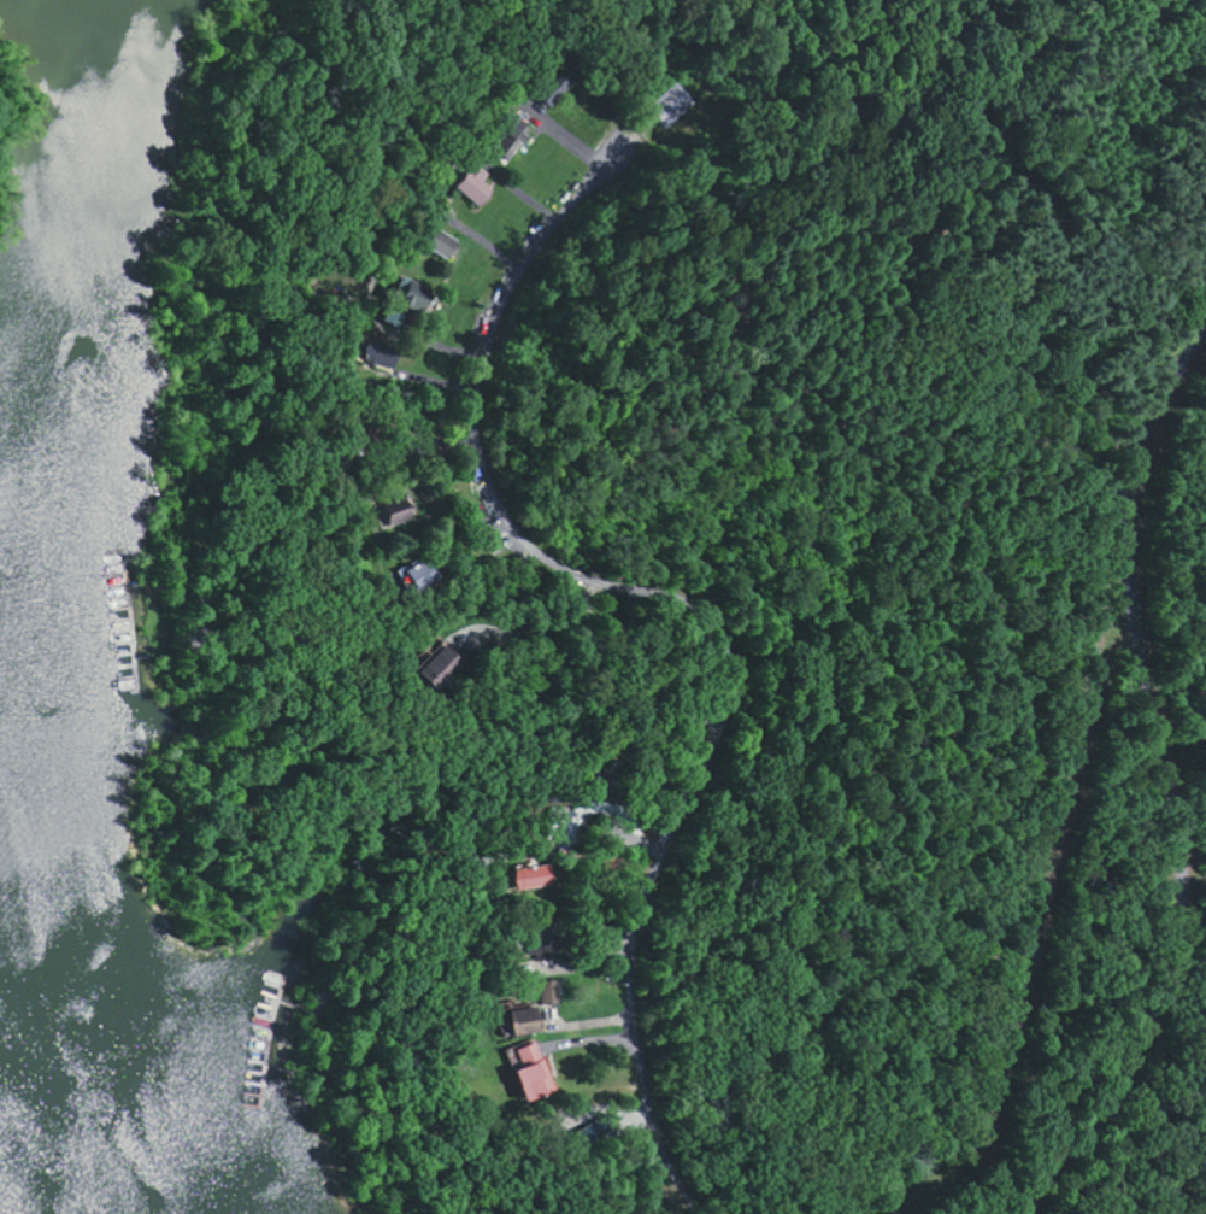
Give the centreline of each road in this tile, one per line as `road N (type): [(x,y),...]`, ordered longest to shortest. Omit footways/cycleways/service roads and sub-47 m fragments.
road 1 (residential): [(616,149),(495,307),(478,429),(484,470),(505,512),(547,559),(587,581),(686,592),(723,623),(741,652),(719,735),(652,854),(630,985),(642,1099),(673,1213)]
road 2 (residential): [(1205,317),(1135,446),(1131,512),(1129,596),(1170,775),(1186,936),(1128,1065),(1022,1213)]

